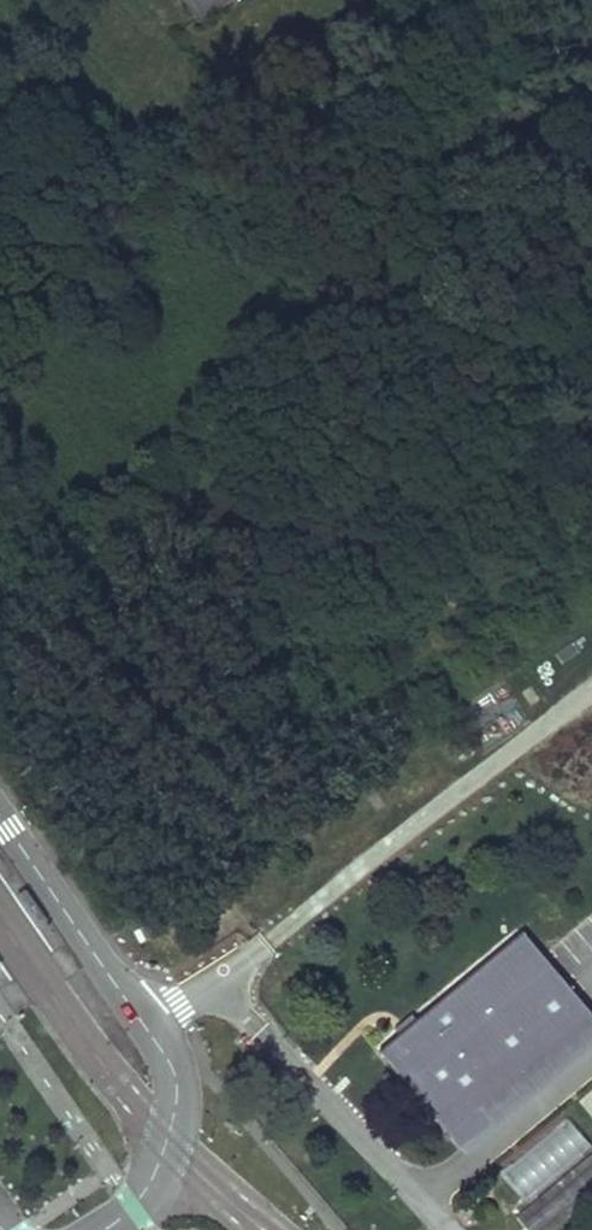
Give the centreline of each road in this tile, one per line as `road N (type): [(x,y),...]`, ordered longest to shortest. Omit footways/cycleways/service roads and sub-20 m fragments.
road 1 (residential): [(0,819),(146,1025),(176,1082),(168,1142),(153,1173),(135,1208),(103,1229)]

